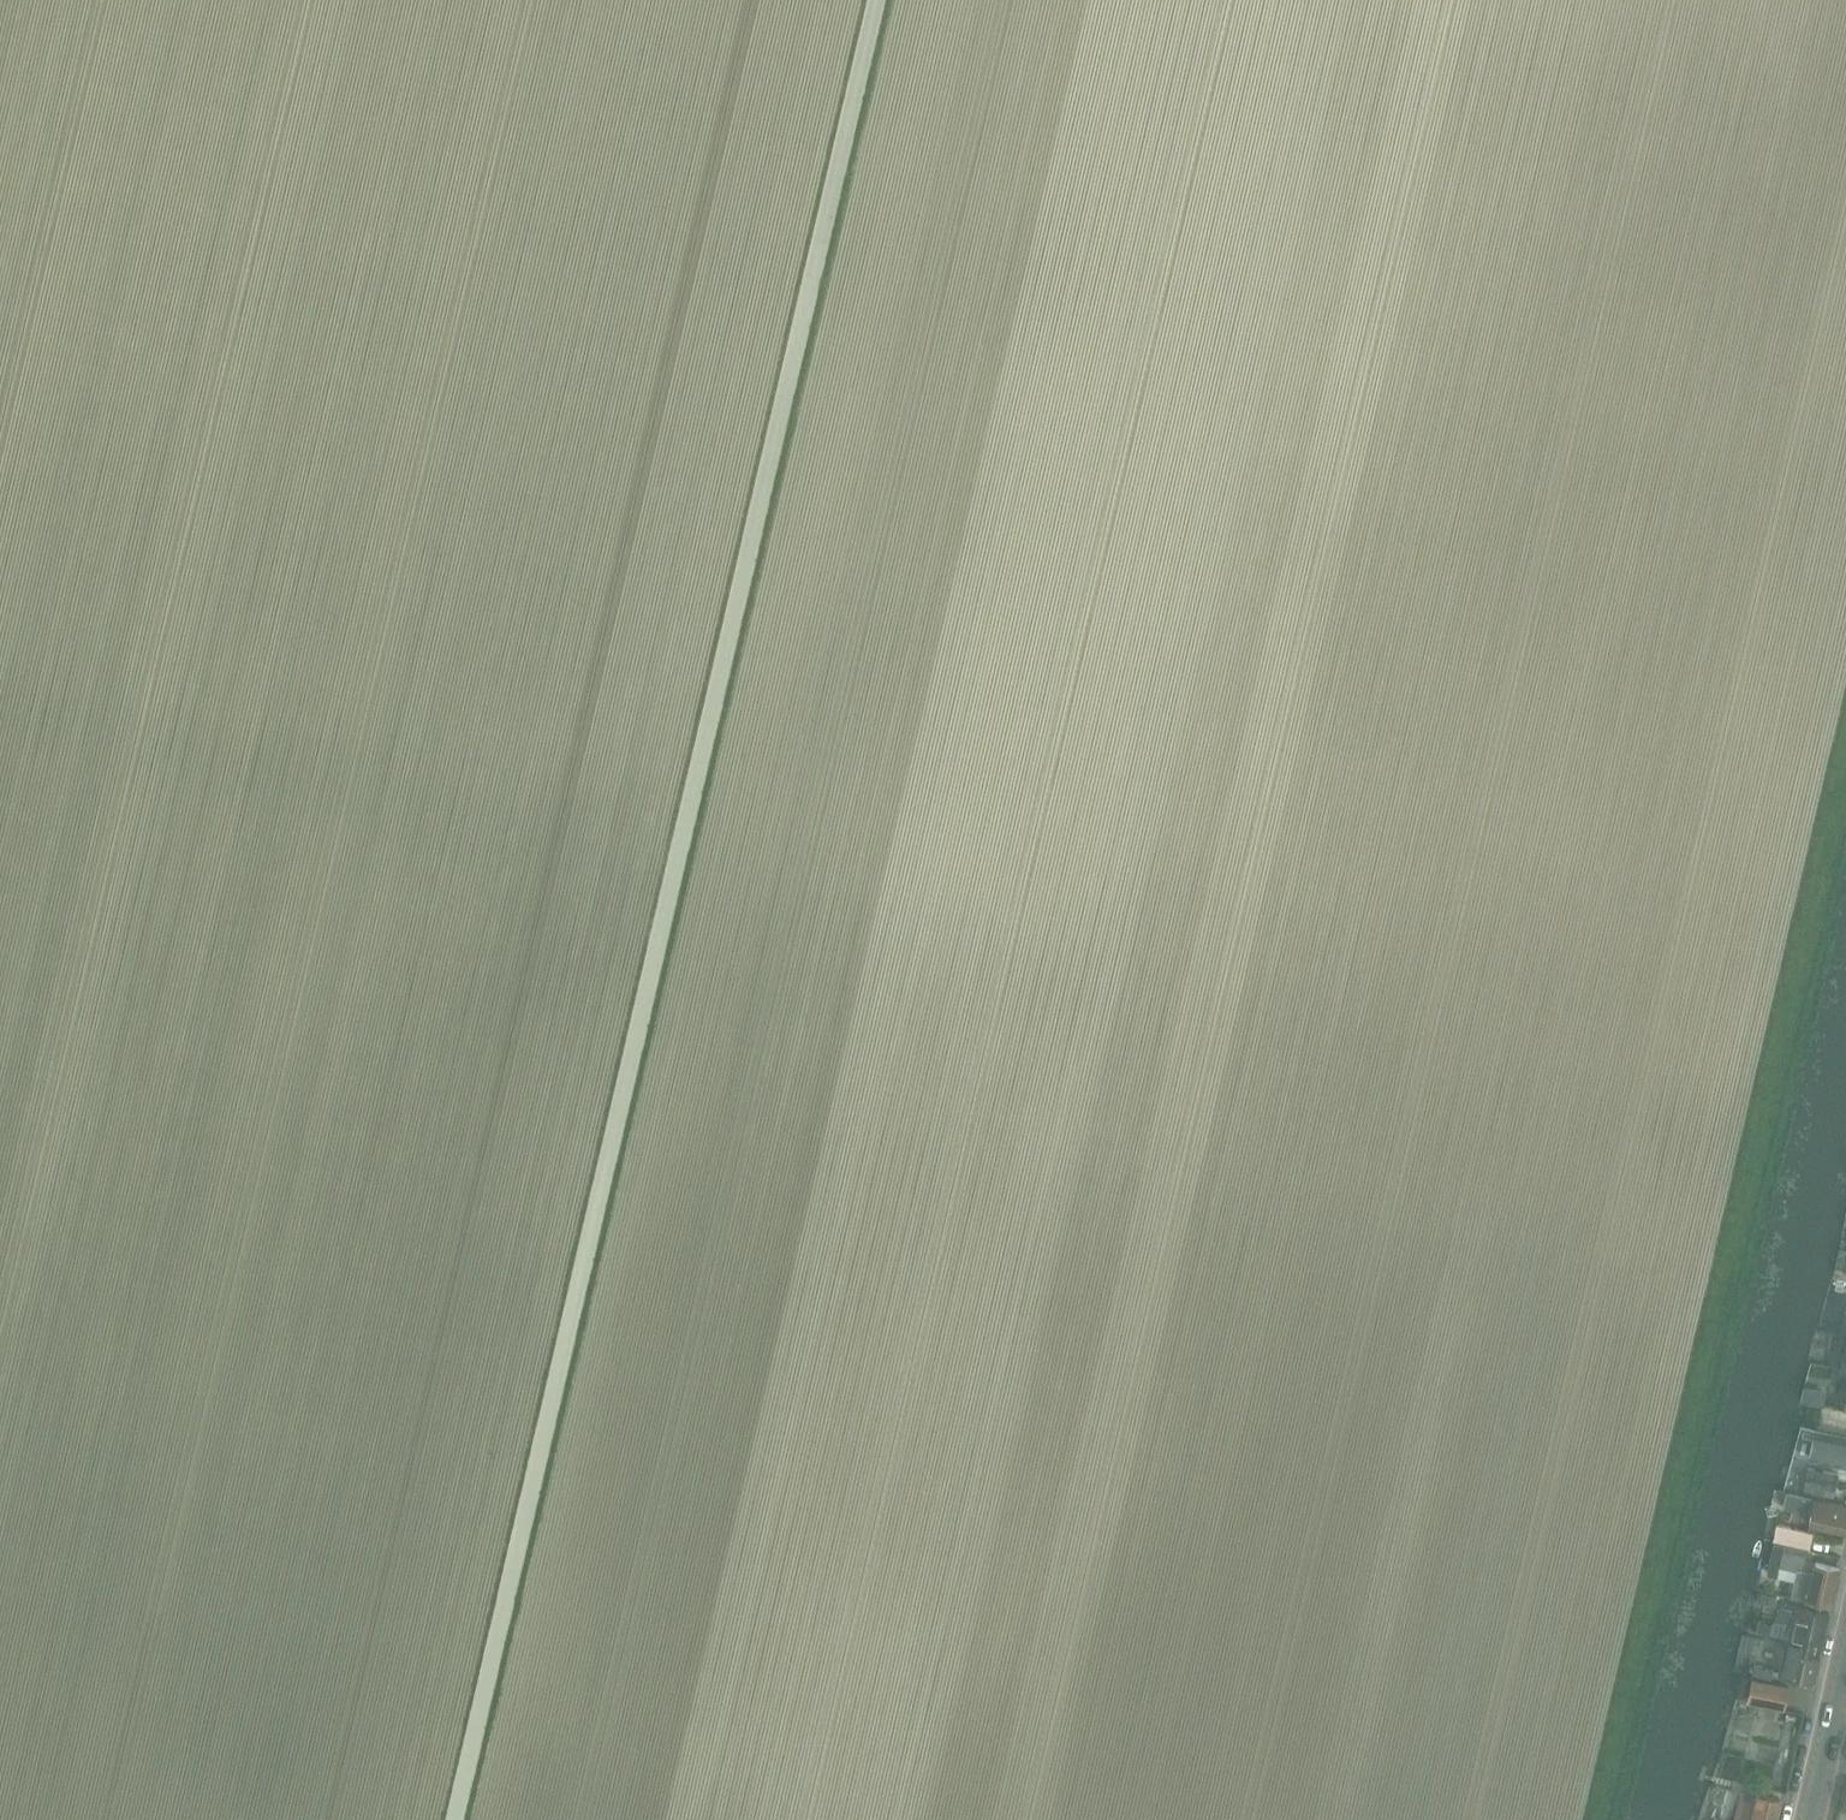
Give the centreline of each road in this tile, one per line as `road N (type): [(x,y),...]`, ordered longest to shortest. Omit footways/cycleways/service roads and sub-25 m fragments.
road 1 (track): [(455,1819),(877,0)]
road 2 (track): [(1595,1819),(1818,861)]
road 3 (tertiary): [(1809,1819),(1845,1656)]

